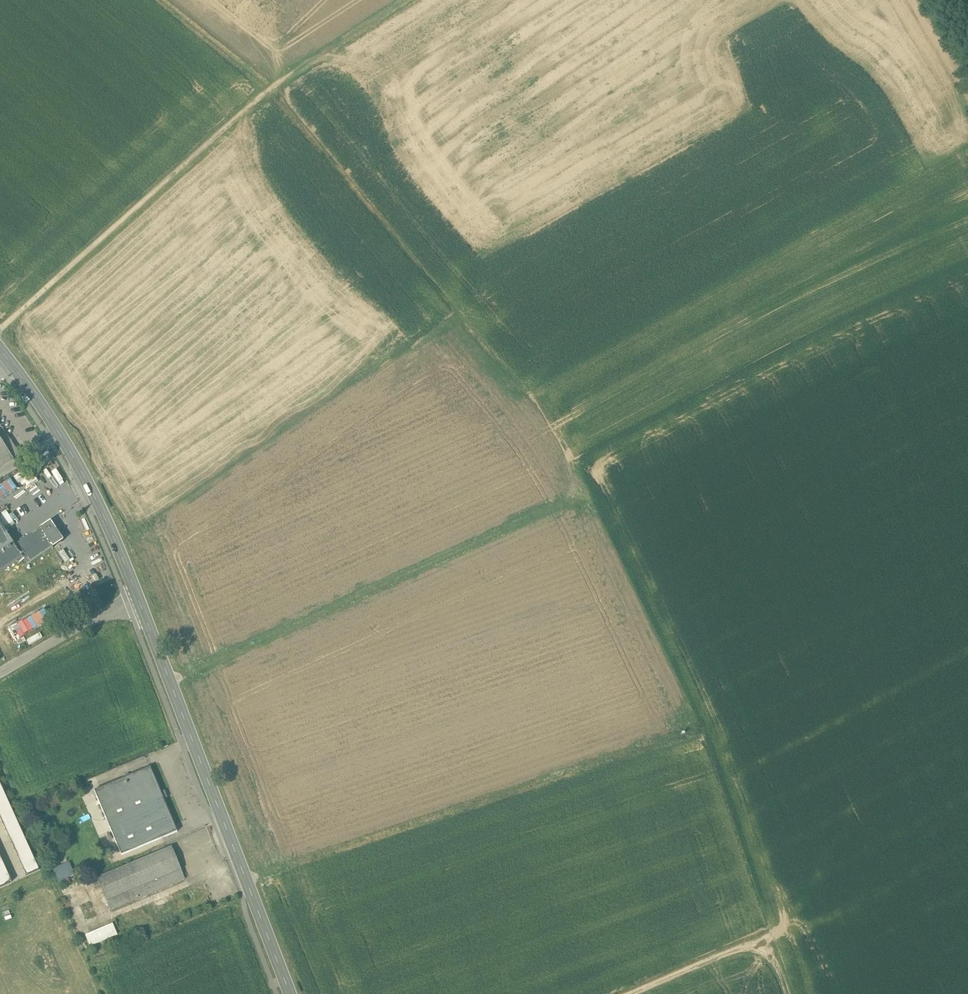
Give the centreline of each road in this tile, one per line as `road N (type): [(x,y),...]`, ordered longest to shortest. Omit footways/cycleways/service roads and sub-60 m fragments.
road 1 (track): [(396,0),(277,77),(0,328)]
road 2 (tertiary): [(291,993),(136,594)]
road 3 (tertiary): [(136,594),(92,491),(0,349)]
road 4 (unclassified): [(136,594),(0,673)]
road 5 (track): [(758,939),(631,993)]

